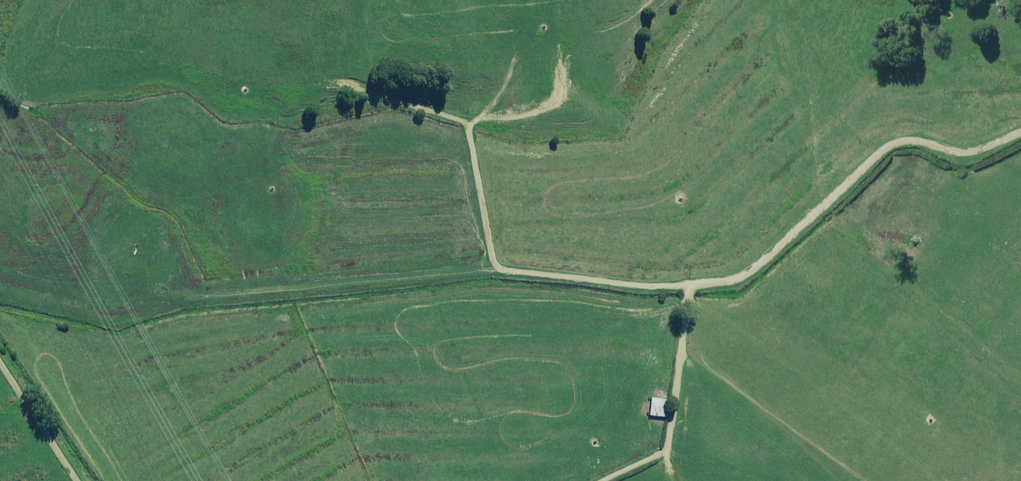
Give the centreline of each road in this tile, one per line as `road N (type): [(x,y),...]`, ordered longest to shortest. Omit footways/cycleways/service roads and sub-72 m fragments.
road 1 (track): [(343,80),(467,122),(492,256),(505,270),(692,283)]
road 2 (track): [(692,283),(753,264),(895,143),(921,139),(974,151),(1020,131)]
road 3 (track): [(603,480),(665,451),(692,283)]
road 4 (track): [(77,480),(0,364)]

